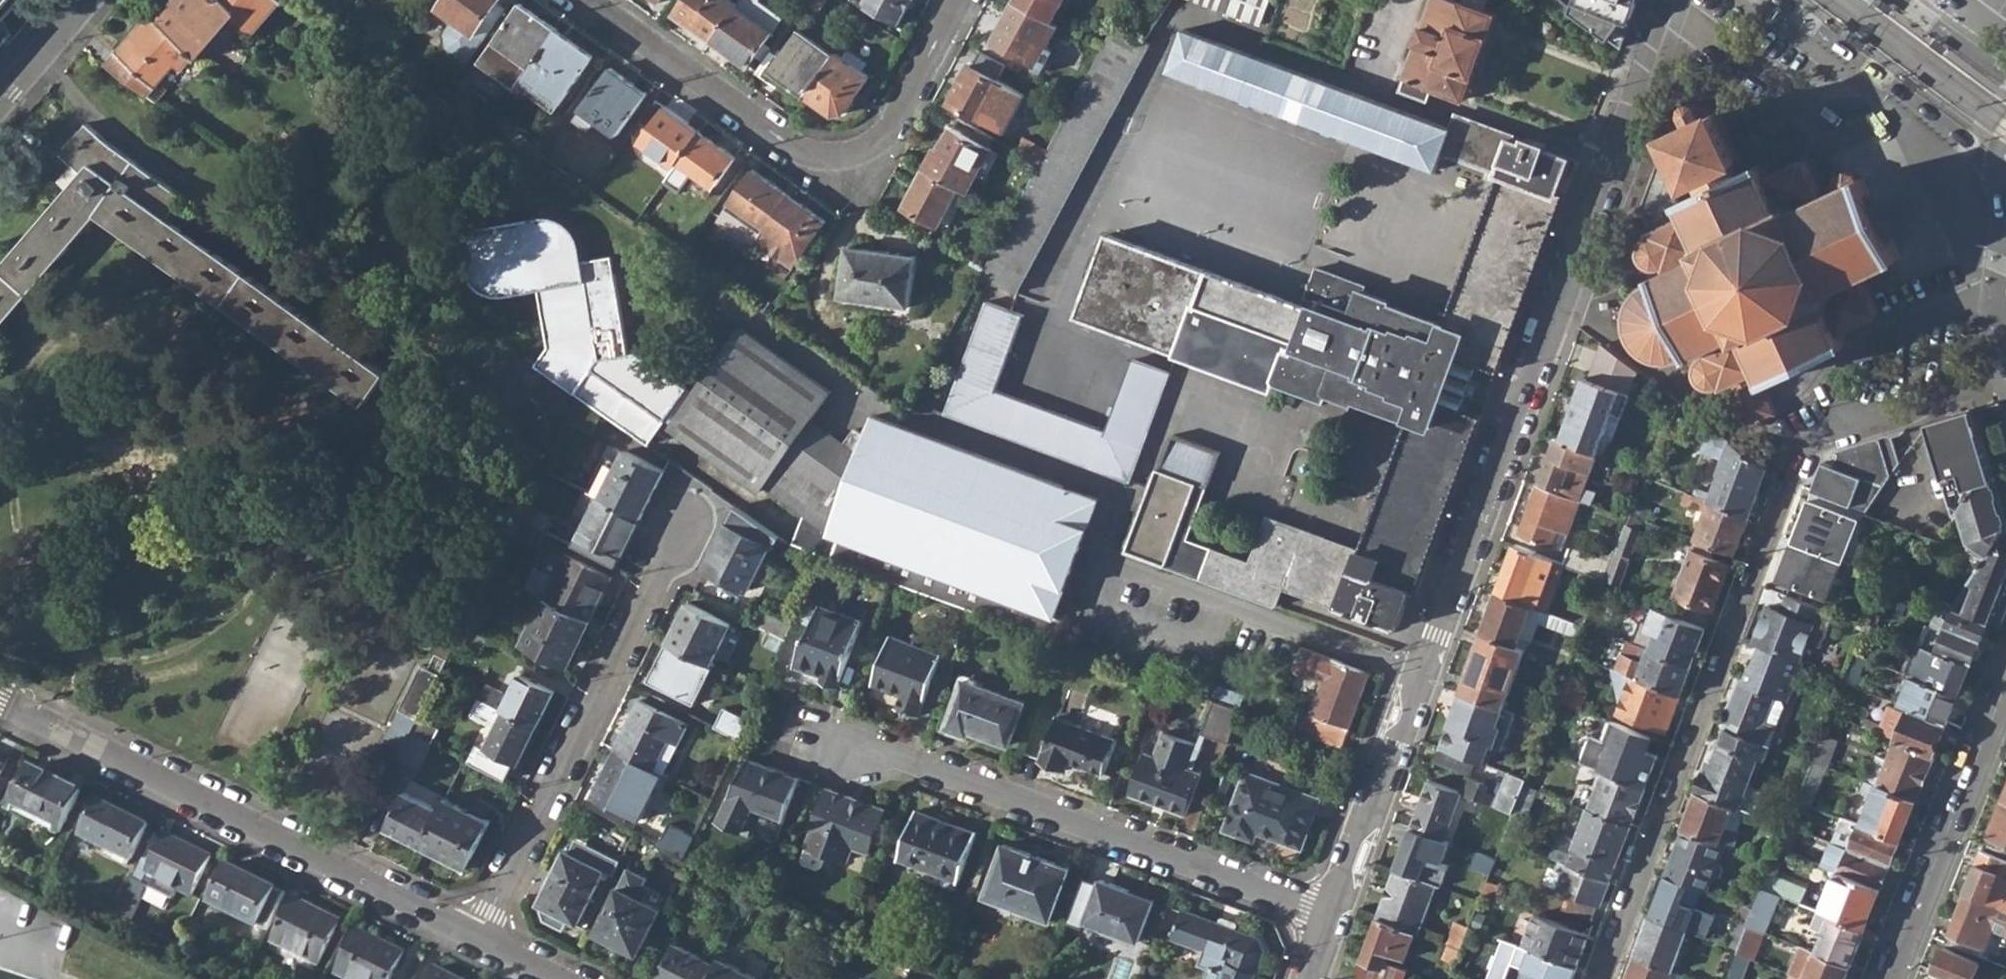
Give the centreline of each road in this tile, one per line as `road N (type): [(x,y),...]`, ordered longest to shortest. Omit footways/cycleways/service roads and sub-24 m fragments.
road 1 (residential): [(1670,0),(1331,916)]
road 2 (residential): [(1603,978),(1796,475)]
road 3 (residential): [(0,700),(481,939)]
road 4 (residential): [(1331,916),(841,735)]
road 5 (residential): [(586,0),(786,140),(840,156),(886,131),(956,0)]
road 6 (residential): [(481,939),(690,527)]
road 7 (residential): [(1889,978),(2005,682)]
road 8 (secondary): [(1782,0),(1987,157),(1998,180)]
road 9 (secondary): [(2005,82),(1895,0)]
road 10 (residential): [(0,102),(88,0)]

